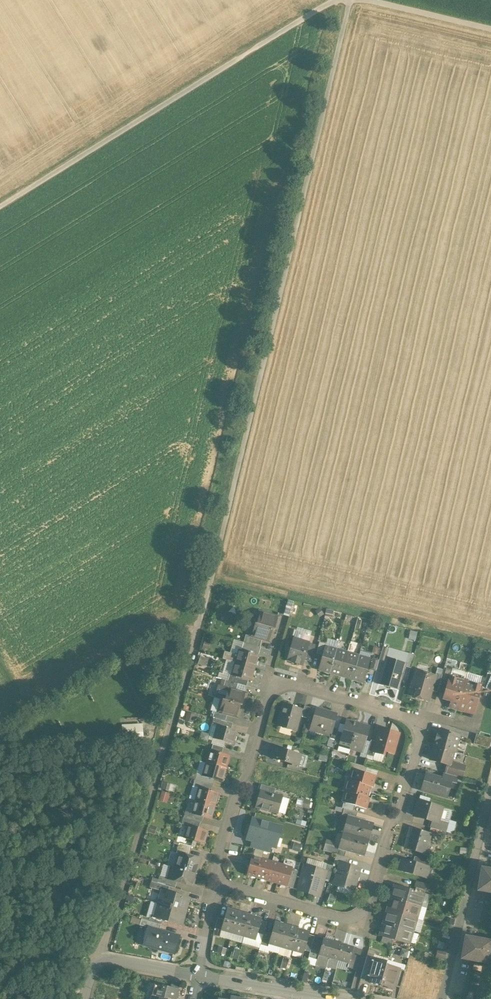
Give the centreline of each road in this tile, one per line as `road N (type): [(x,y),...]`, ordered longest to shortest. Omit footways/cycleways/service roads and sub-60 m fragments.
road 1 (track): [(95,959),(199,627),(350,0)]
road 2 (residential): [(272,677),(422,719),(363,928),(213,888)]
road 3 (track): [(0,207),(344,0)]
road 4 (track): [(199,627),(174,620),(159,627),(0,725)]
road 5 (residential): [(213,888),(272,677)]
road 6 (residential): [(443,998),(490,801)]
road 7 (residential): [(195,979),(329,998)]
road 8 (track): [(360,0),(490,30)]

